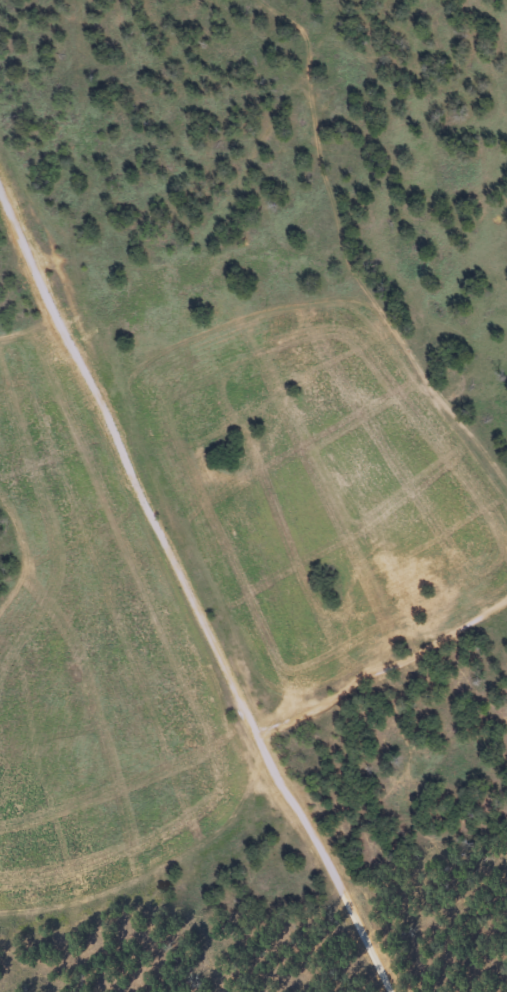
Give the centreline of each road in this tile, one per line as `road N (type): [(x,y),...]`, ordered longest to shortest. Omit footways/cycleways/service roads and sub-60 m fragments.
road 1 (residential): [(396,991),(328,850),(241,710),(134,466),(92,407),(0,155)]

